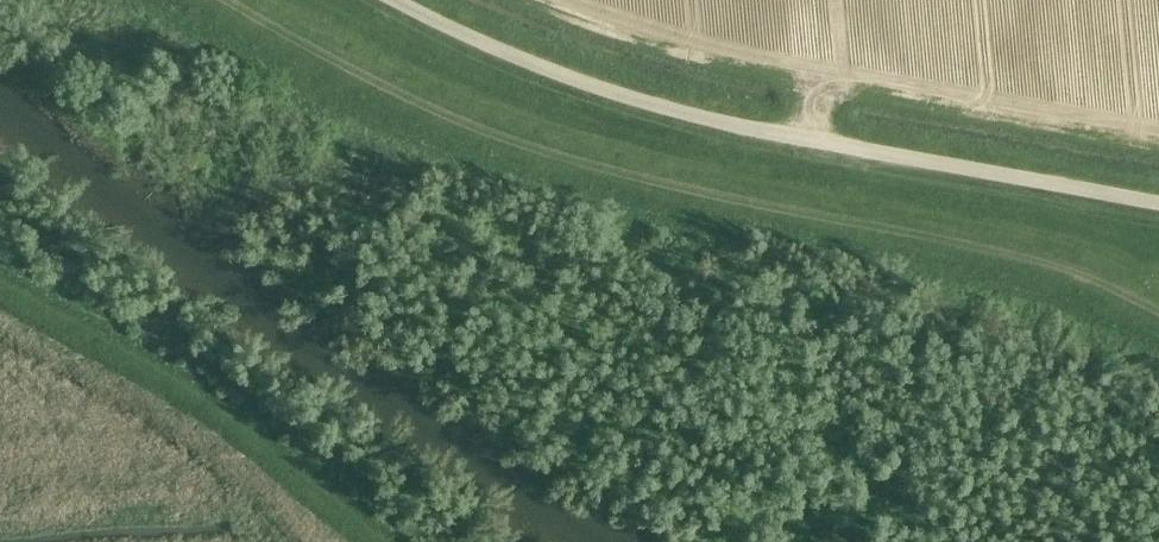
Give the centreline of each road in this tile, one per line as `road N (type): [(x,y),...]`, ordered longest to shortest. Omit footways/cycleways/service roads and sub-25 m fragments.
road 1 (track): [(1158,307),(1077,268),(781,201),(622,177),(403,99),(235,0)]
road 2 (unclassified): [(390,0),(595,85),(718,122),(1158,201)]

